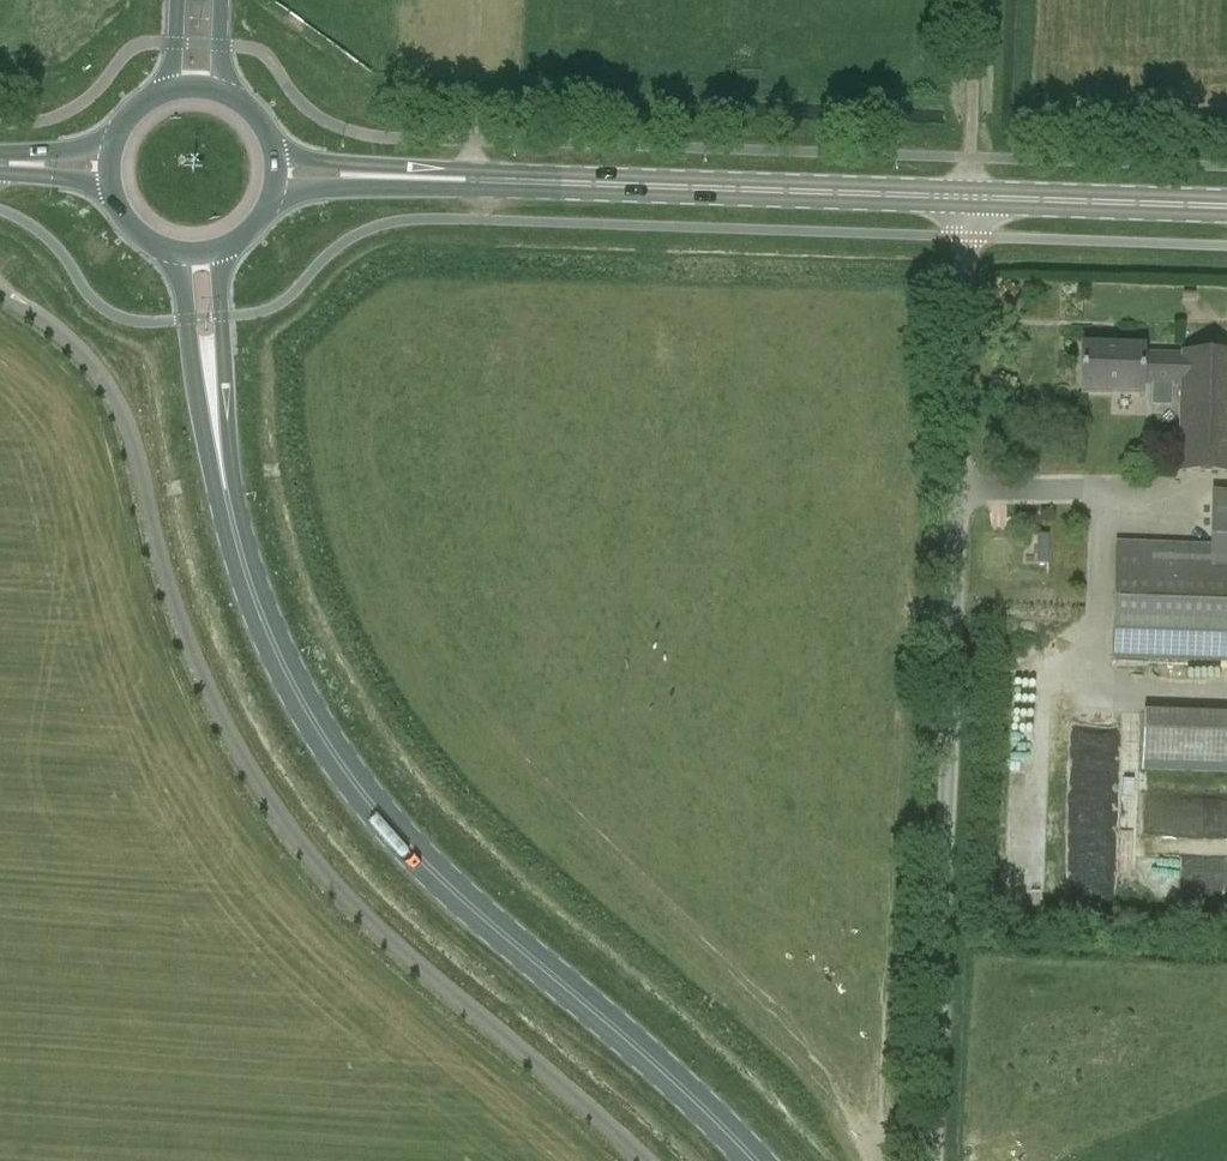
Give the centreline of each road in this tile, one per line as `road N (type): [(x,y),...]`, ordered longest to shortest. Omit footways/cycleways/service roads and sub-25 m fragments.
road 1 (unclassified): [(647,1160),(395,946),(295,837),(197,665),(115,396),(51,324),(0,294)]
road 2 (unclassified): [(931,1160),(970,198)]
road 3 (primary): [(230,515),(252,593),(297,698),(362,795),(434,874),(753,1160)]
road 4 (primary): [(970,198),(423,180)]
road 5 (primary): [(175,254),(198,409),(230,515)]
road 6 (primary): [(230,515),(220,251)]
road 7 (primary): [(1226,207),(970,198)]
road 8 (primary): [(274,197),(423,180)]
road 9 (primary): [(423,180),(277,156)]

